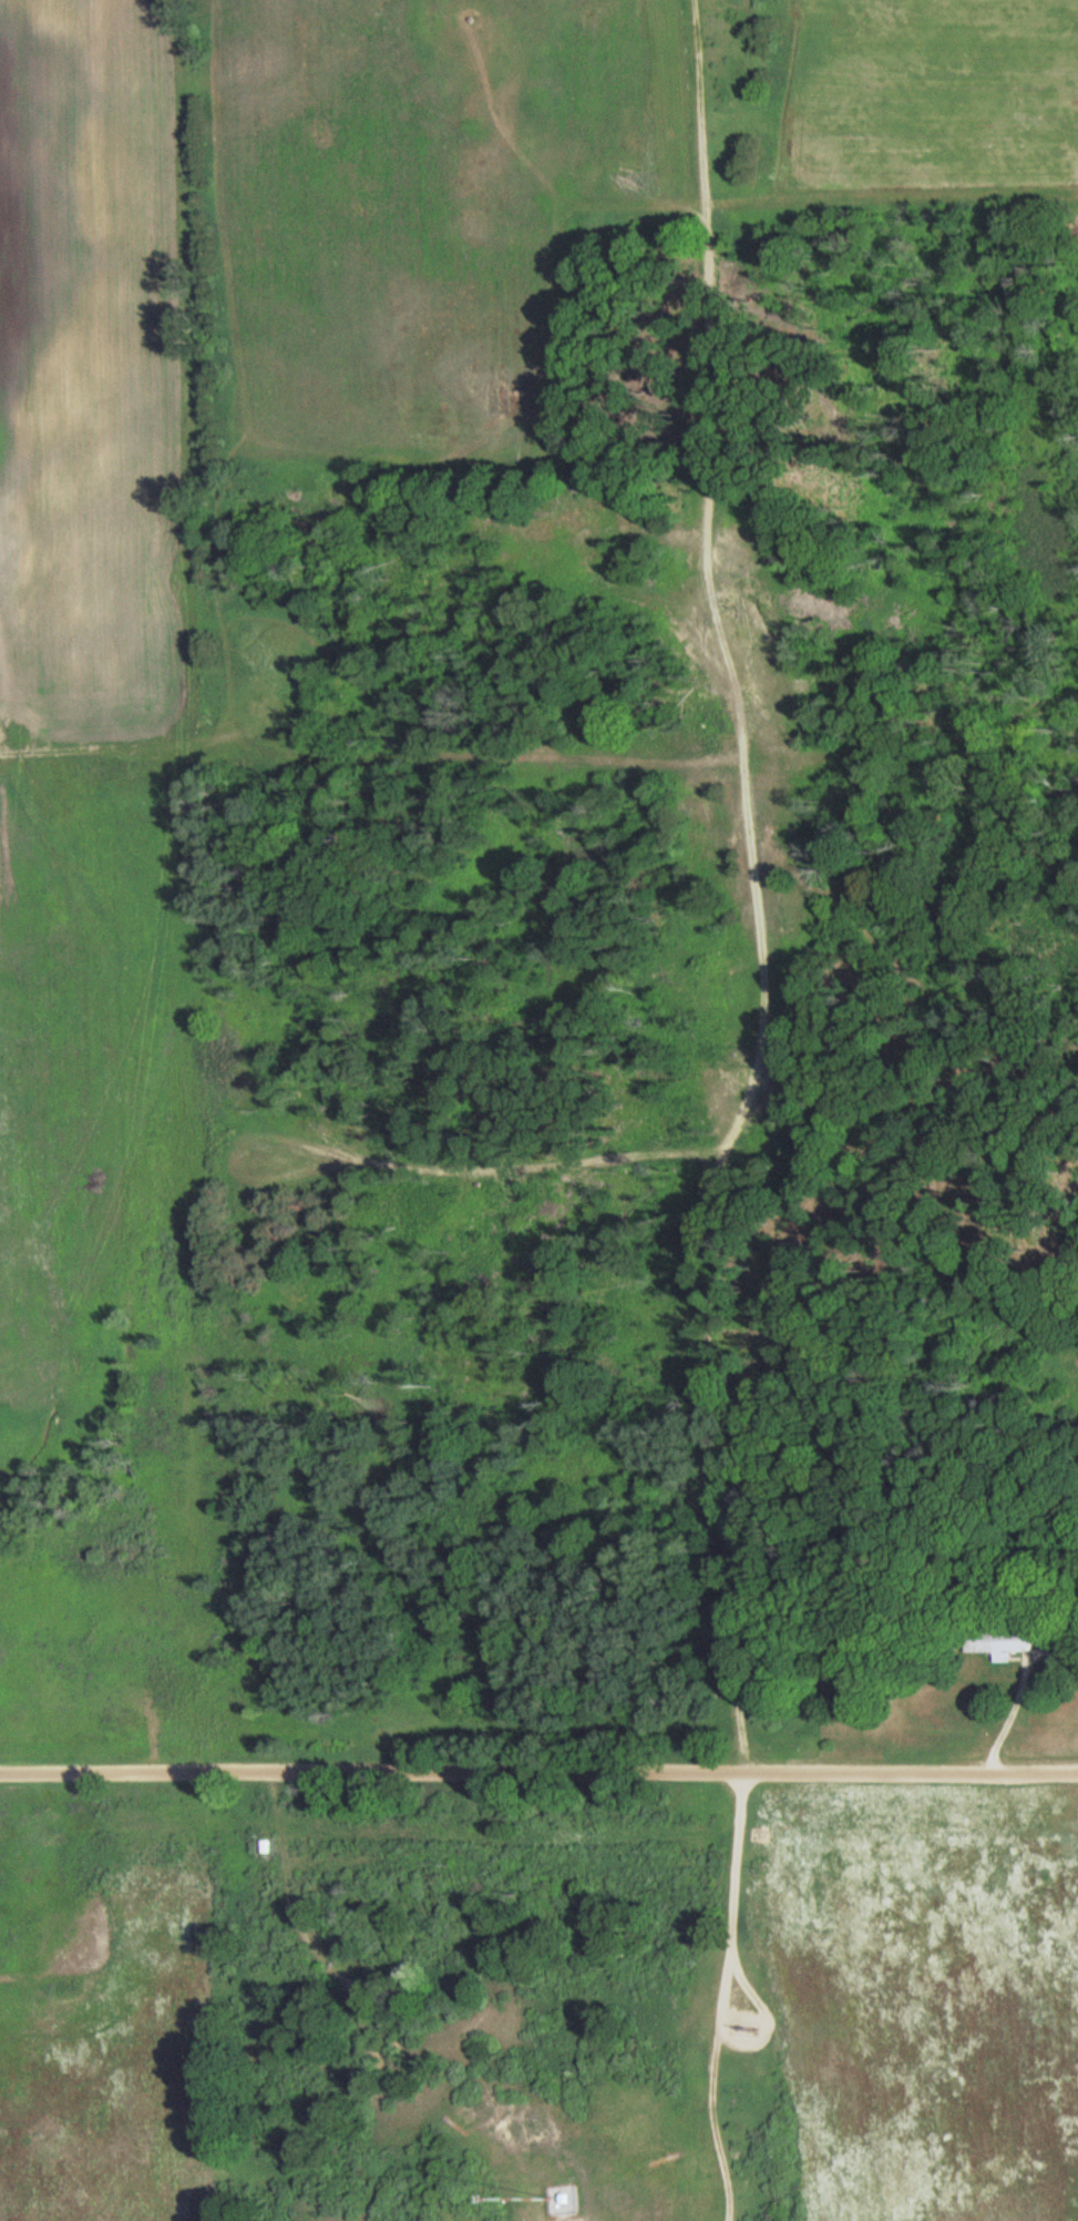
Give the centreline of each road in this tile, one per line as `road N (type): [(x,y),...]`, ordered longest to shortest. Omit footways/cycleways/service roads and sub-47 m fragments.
road 1 (residential): [(0,1778),(1077,1774)]

